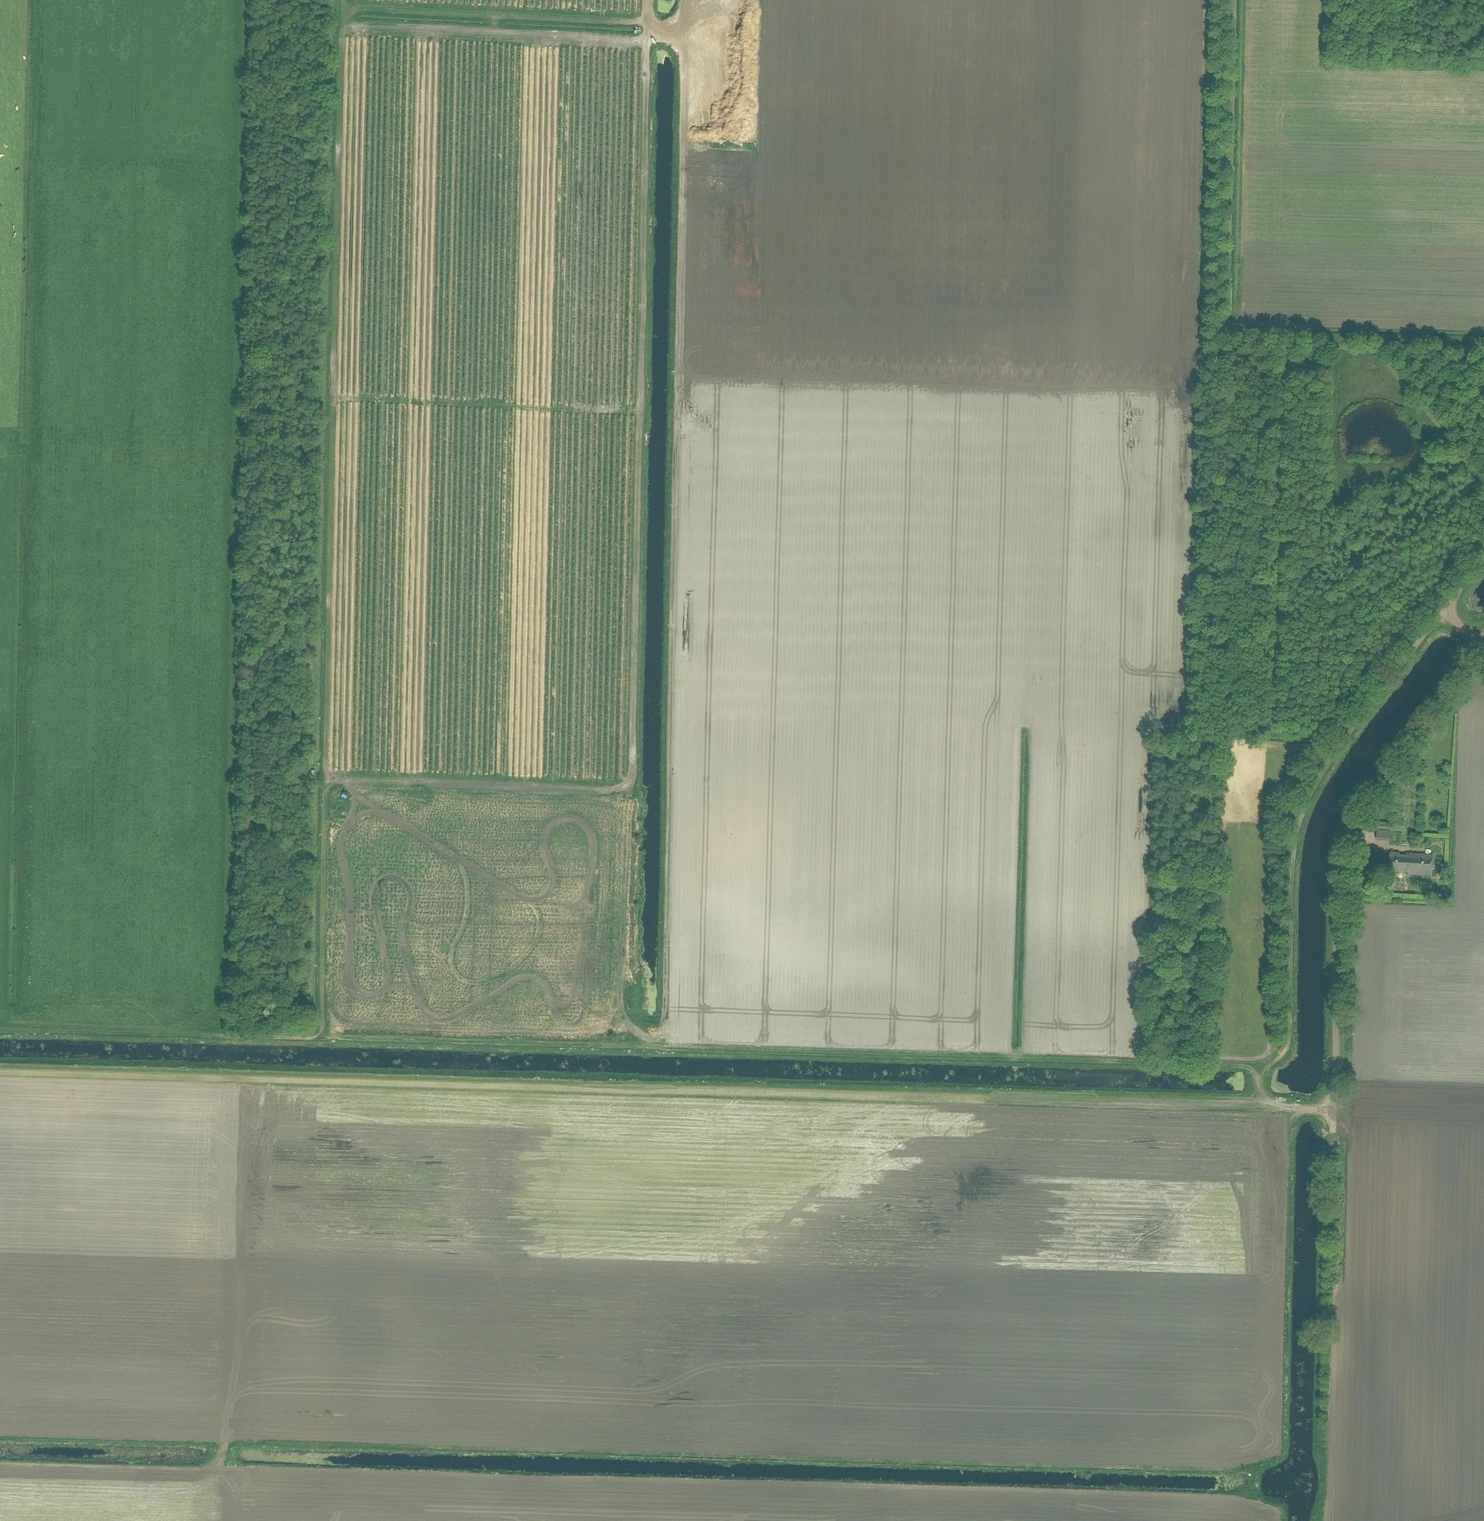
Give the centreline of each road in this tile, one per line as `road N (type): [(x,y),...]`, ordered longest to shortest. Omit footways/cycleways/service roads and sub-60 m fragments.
road 1 (track): [(343,0),(322,1041)]
road 2 (unclassified): [(1333,1109),(1346,834),(1479,644)]
road 3 (track): [(1342,742),(1296,827),(1289,1040),(1268,1067)]
road 4 (track): [(0,1467),(197,1474),(223,1454),(232,1423)]
road 5 (track): [(1443,612),(1342,742)]

